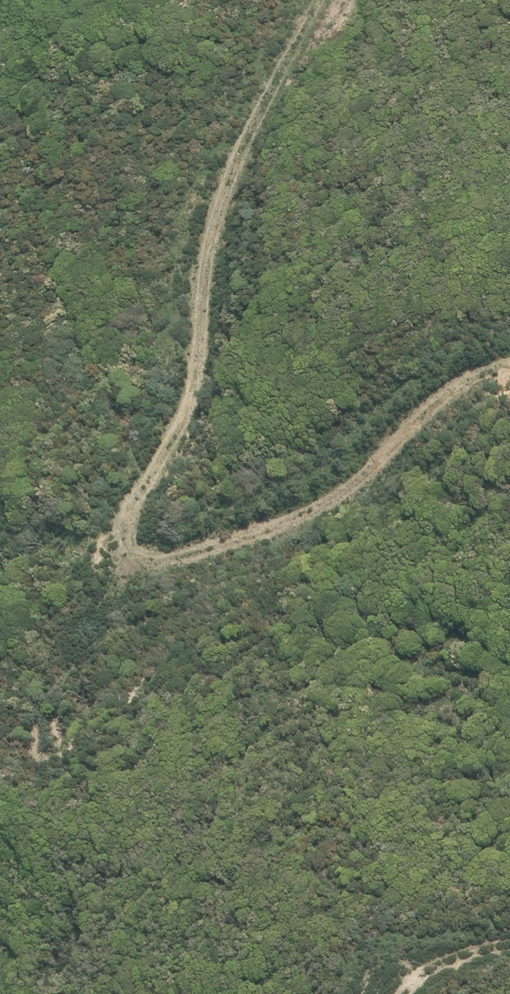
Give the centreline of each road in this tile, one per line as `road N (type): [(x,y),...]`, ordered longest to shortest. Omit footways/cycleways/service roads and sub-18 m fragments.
road 1 (track): [(322,0),(227,206),(175,453),(125,536),(82,661)]
road 2 (track): [(108,588),(166,554),(255,539),(344,507),(431,417),(509,360)]

